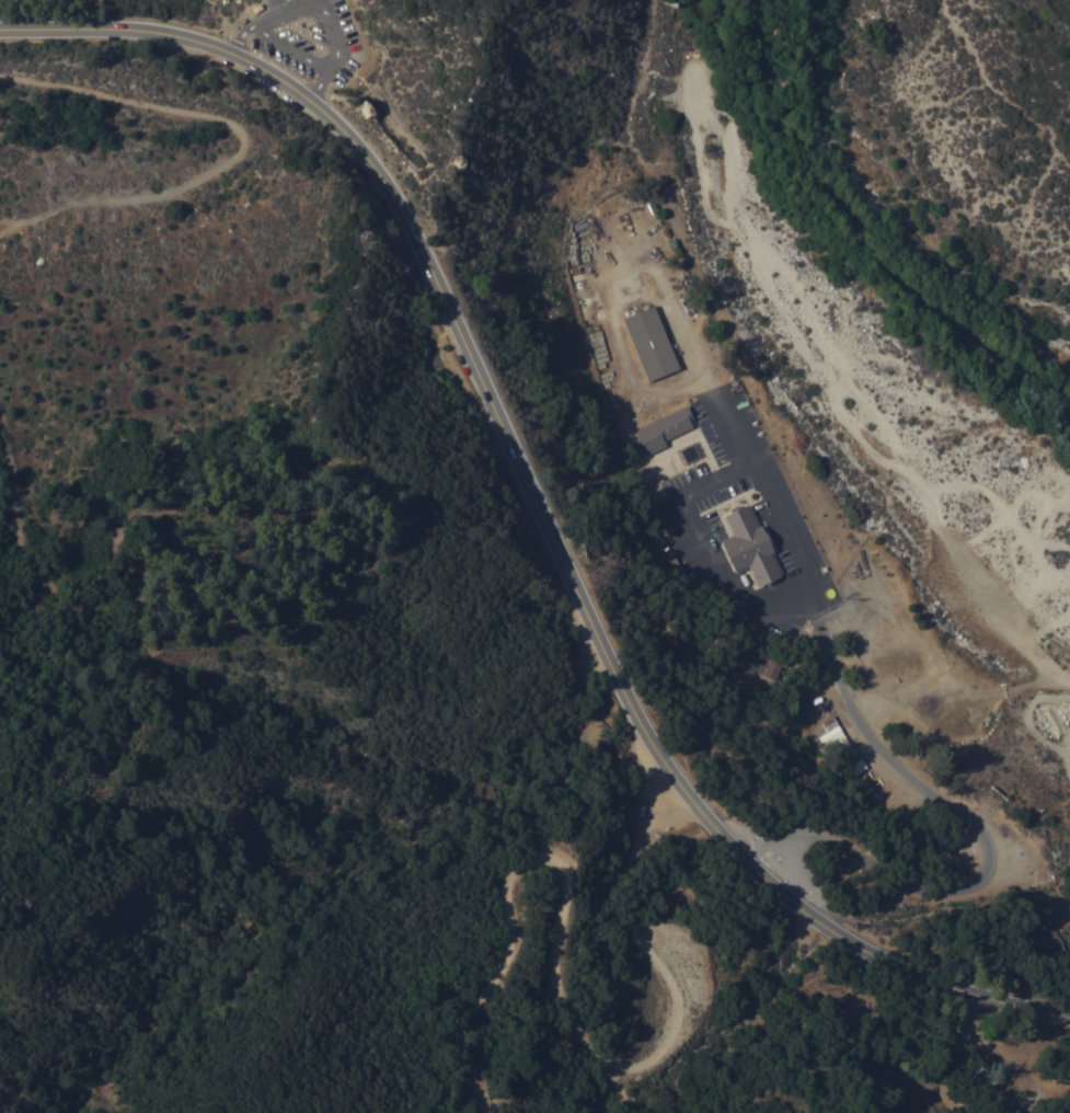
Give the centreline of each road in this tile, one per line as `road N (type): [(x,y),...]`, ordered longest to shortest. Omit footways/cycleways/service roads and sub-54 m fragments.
road 1 (tertiary): [(793,909),(687,796),(644,727),(424,259),(364,160),(289,88),(233,53),(138,28),(0,28)]
road 2 (track): [(687,796),(638,850),(631,872),(631,909),(675,995),(660,1042),(634,1064),(598,1056),(575,1026),(562,989),(563,882),(551,867),(517,870),(508,883),(503,955),(459,1037),(481,1112)]
road 3 (track): [(133,606),(133,536),(143,519),(253,498),(336,459),(356,460),(394,482),(404,537),(354,575),(298,642),(149,649),(133,606)]
road 4 (track): [(0,75),(227,119),(246,137),(241,157),(185,191),(129,198),(67,184),(34,218),(0,234)]
road 5 (track): [(0,445),(35,578),(76,608),(133,606)]
road 6 (tertiary): [(858,956),(927,988),(1069,1022)]

